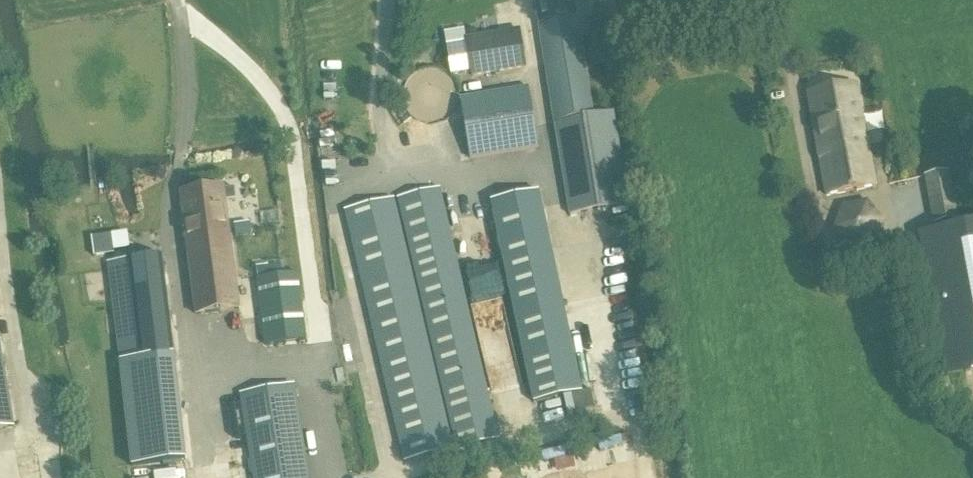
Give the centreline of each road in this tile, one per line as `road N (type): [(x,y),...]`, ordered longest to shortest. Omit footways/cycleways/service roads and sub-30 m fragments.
road 1 (track): [(185,336),(307,369),(320,392),(337,477)]

